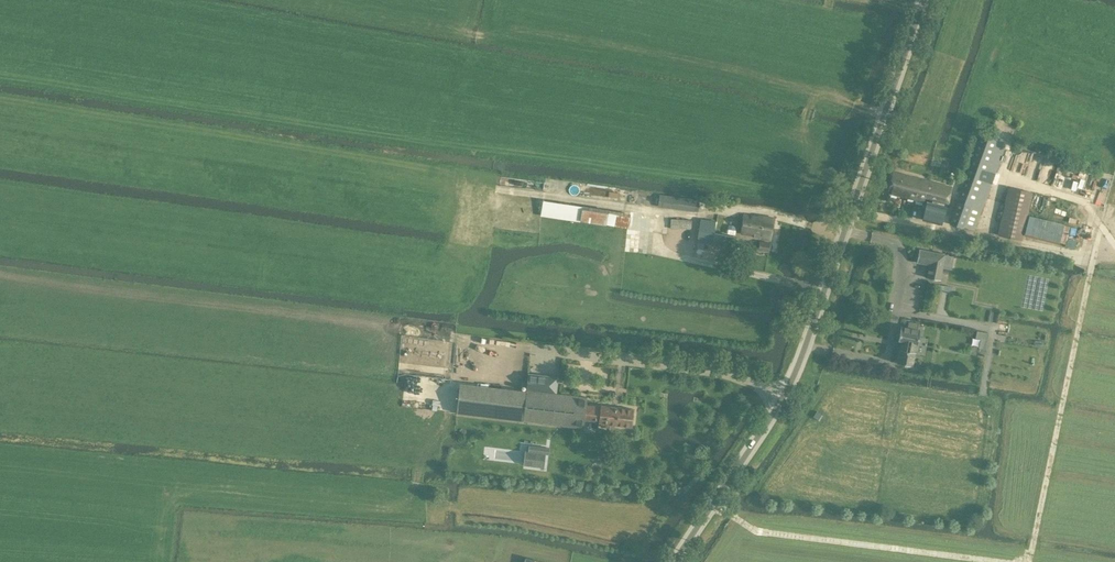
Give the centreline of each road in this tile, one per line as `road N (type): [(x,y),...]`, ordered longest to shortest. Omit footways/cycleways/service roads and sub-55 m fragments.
road 1 (secondary): [(673,561),(795,376),(923,0)]
road 2 (track): [(1104,218),(1029,561)]

